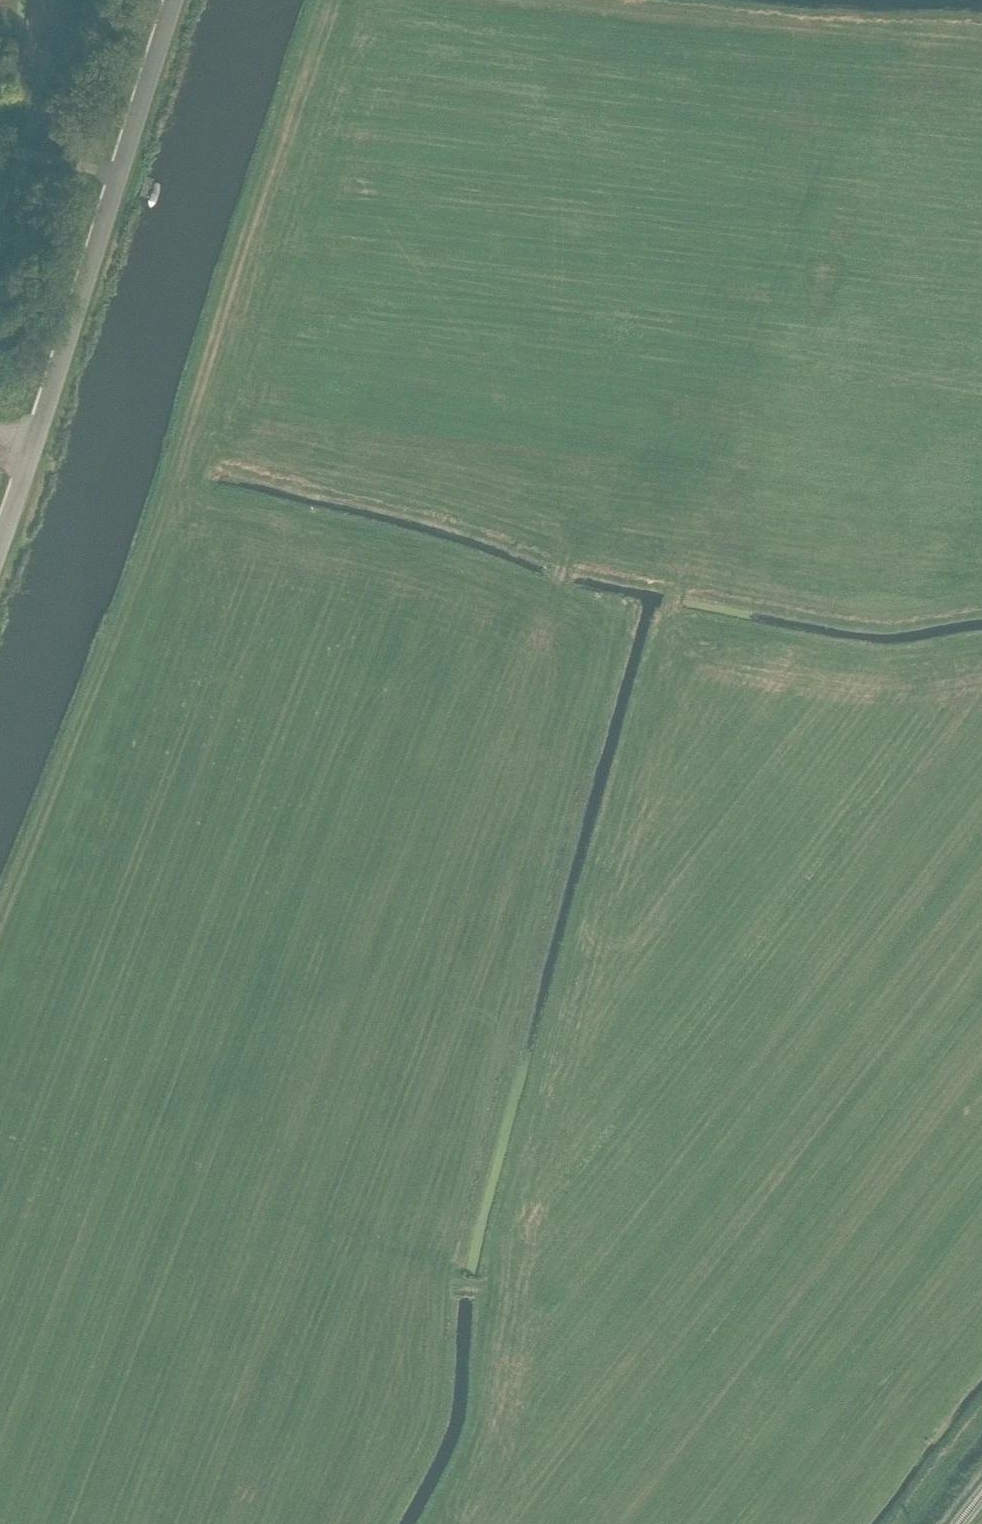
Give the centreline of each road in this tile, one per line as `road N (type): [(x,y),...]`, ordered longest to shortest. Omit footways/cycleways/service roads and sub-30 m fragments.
road 1 (unclassified): [(0,542),(176,0)]

